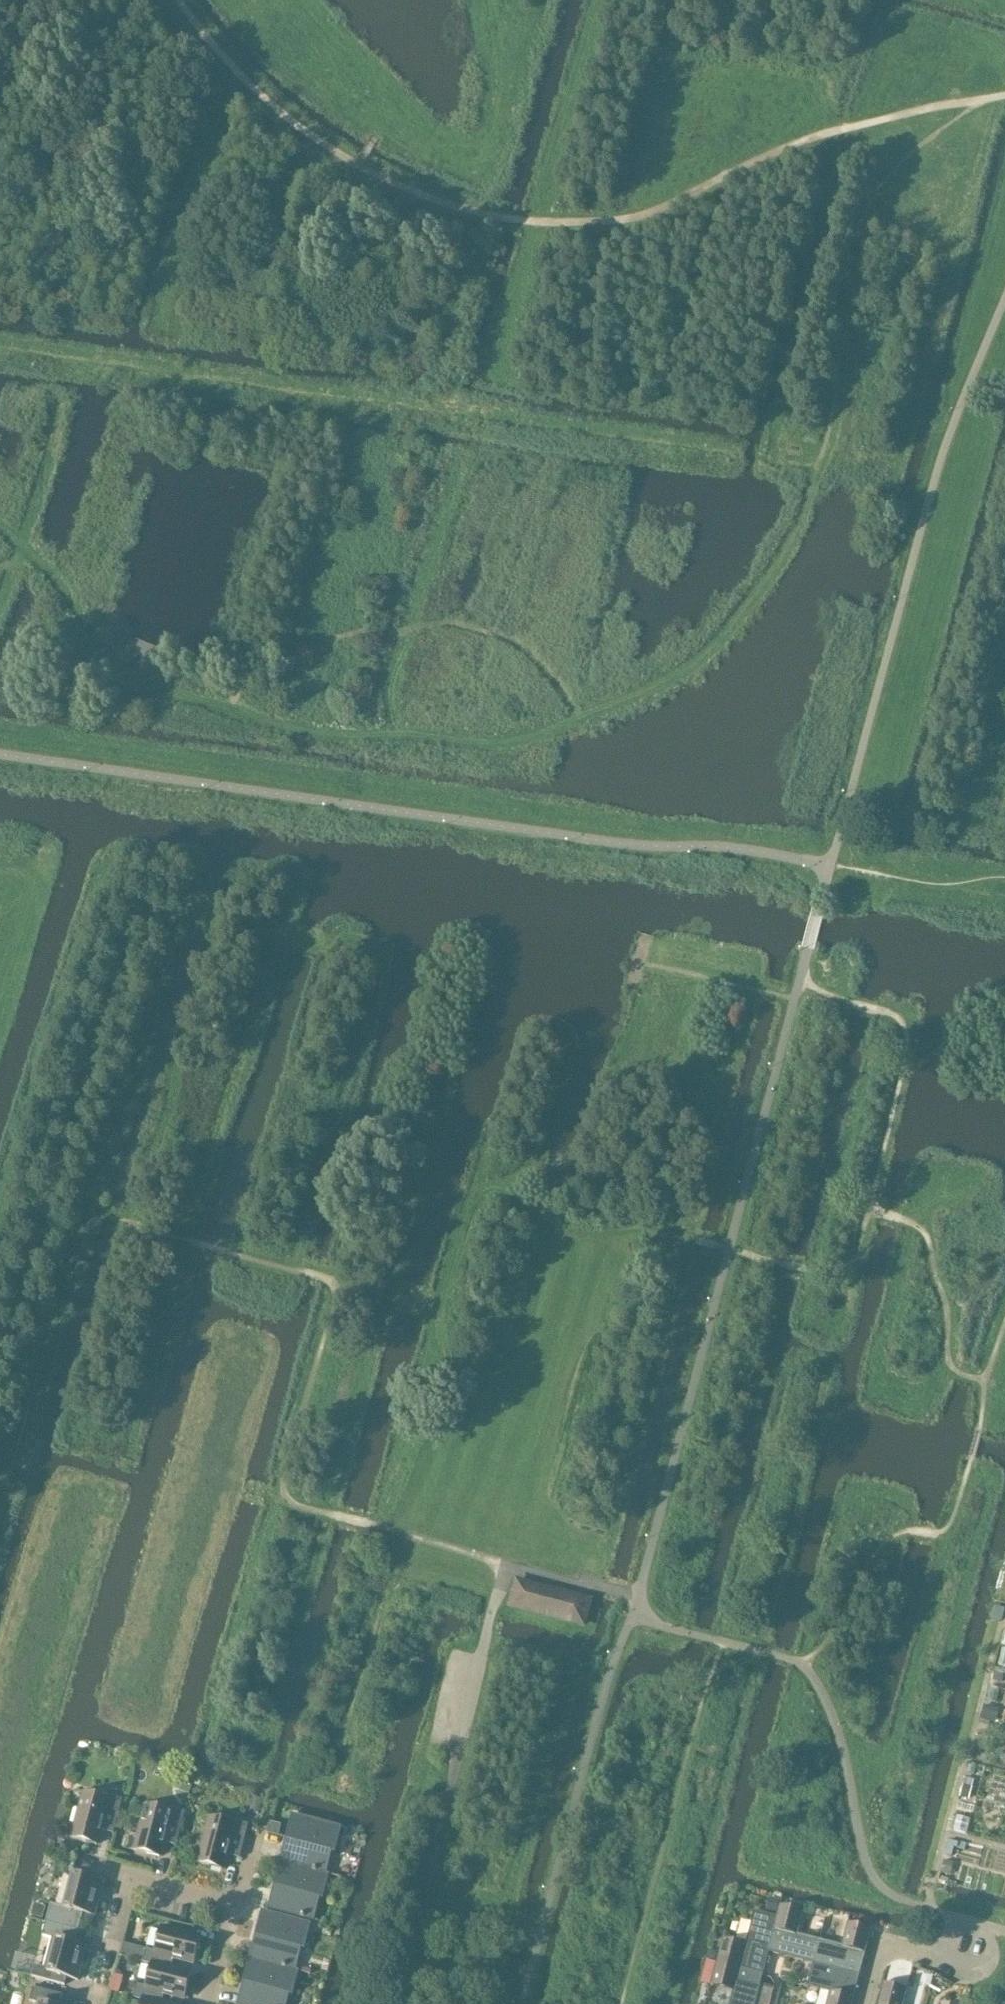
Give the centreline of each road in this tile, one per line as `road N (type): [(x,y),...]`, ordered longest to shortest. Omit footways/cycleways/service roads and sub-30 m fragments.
road 1 (residential): [(396,2003),(507,1565)]
road 2 (residential): [(232,1903),(129,1876),(95,2003)]
road 3 (residential): [(865,2003),(882,1946),(961,1963),(973,1922)]

